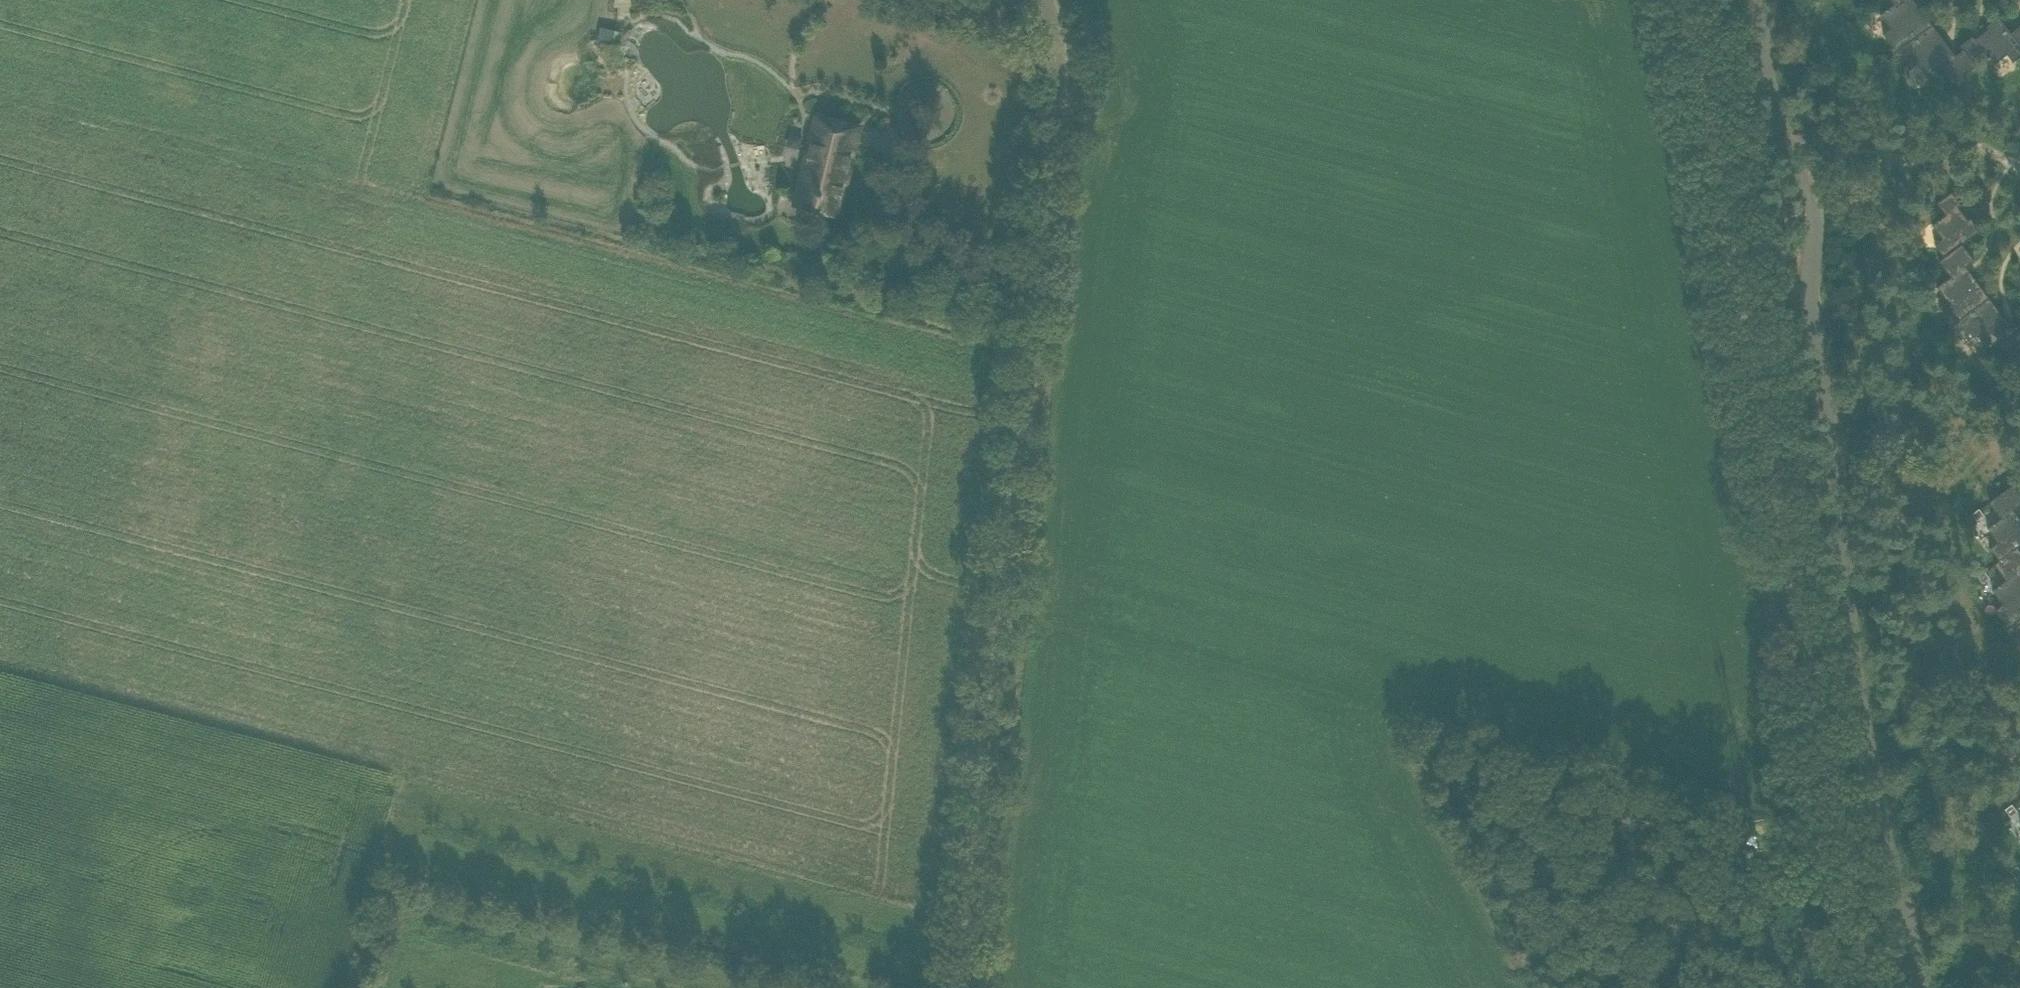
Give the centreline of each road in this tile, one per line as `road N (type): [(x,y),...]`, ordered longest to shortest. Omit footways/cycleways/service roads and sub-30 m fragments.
road 1 (track): [(1665,0),(1860,987)]
road 2 (unclassified): [(964,987),(1058,44),(1041,0)]

